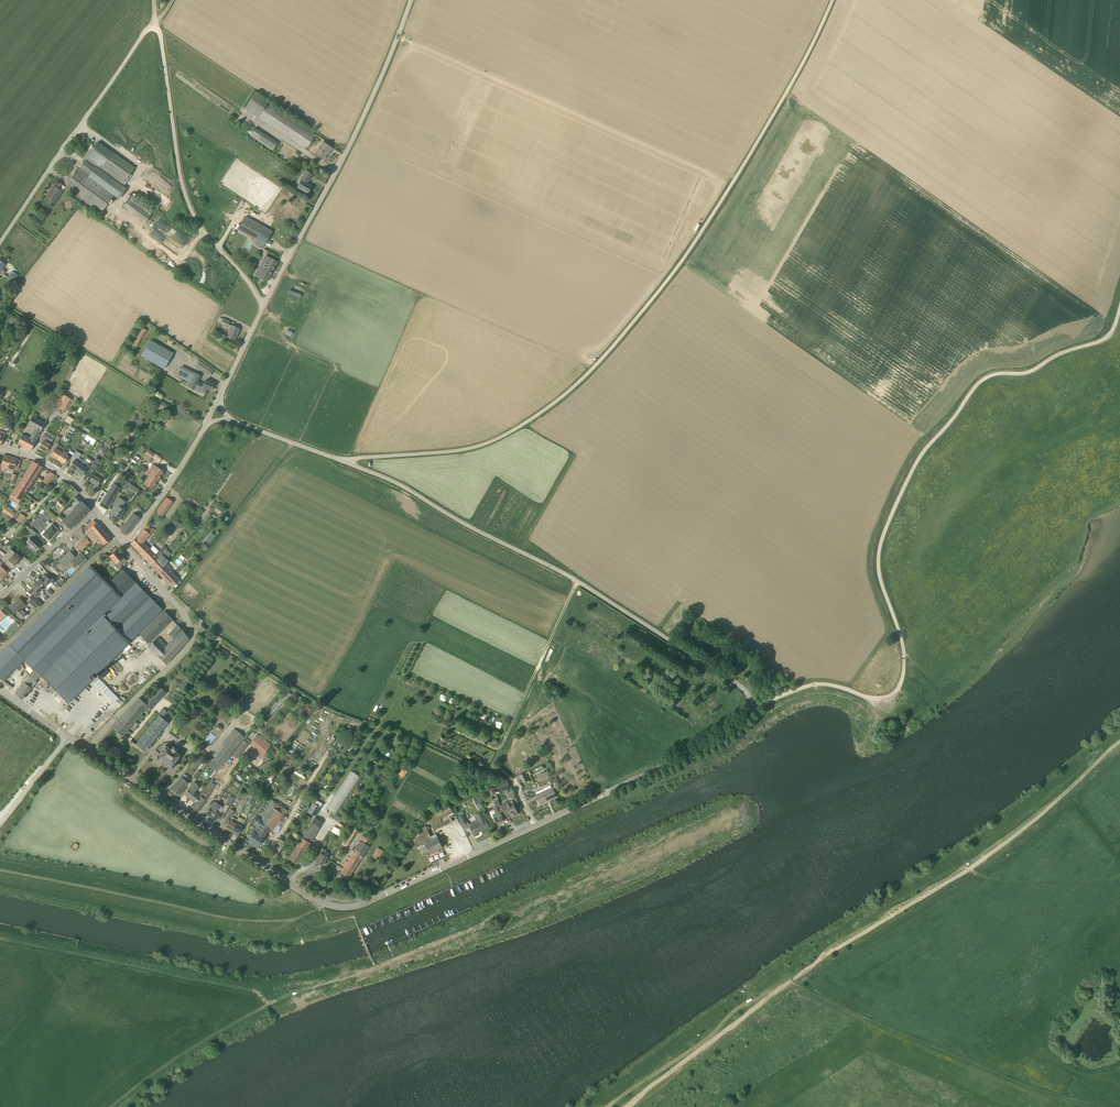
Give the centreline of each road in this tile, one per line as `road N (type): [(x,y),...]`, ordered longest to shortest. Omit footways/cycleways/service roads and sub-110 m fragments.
road 1 (unclassified): [(339,459),(479,446),(578,383),(687,253),(833,0)]
road 2 (track): [(751,707),(815,686),(874,697),(895,691),(904,652),(878,559),(918,460),(981,381),(1027,372),(1104,339),(1119,309)]
road 3 (track): [(1119,742),(1019,829),(625,1106)]
road 4 (unclassified): [(0,242),(155,27),(193,215),(264,307)]
road 5 (unclassified): [(215,834),(322,902),(350,907),(534,826)]
road 6 (unclassified): [(264,307),(339,168),(412,0)]
road 7 (unclassified): [(615,790),(718,742),(751,707),(738,684),(621,608)]
road 8 (unclassified): [(621,608),(399,484),(339,459)]
road 9 (track): [(111,1106),(237,1022),(362,970)]
road 10 (unclassified): [(89,751),(192,639),(178,606),(124,543)]
road 11 (track): [(497,753),(574,579)]
road 12 (unclassified): [(615,790),(644,667),(621,608)]
road 13 (unclassified): [(215,834),(89,751)]
road 14 (unclassified): [(124,543),(208,422)]
road 15 (residential): [(0,598),(97,512)]

